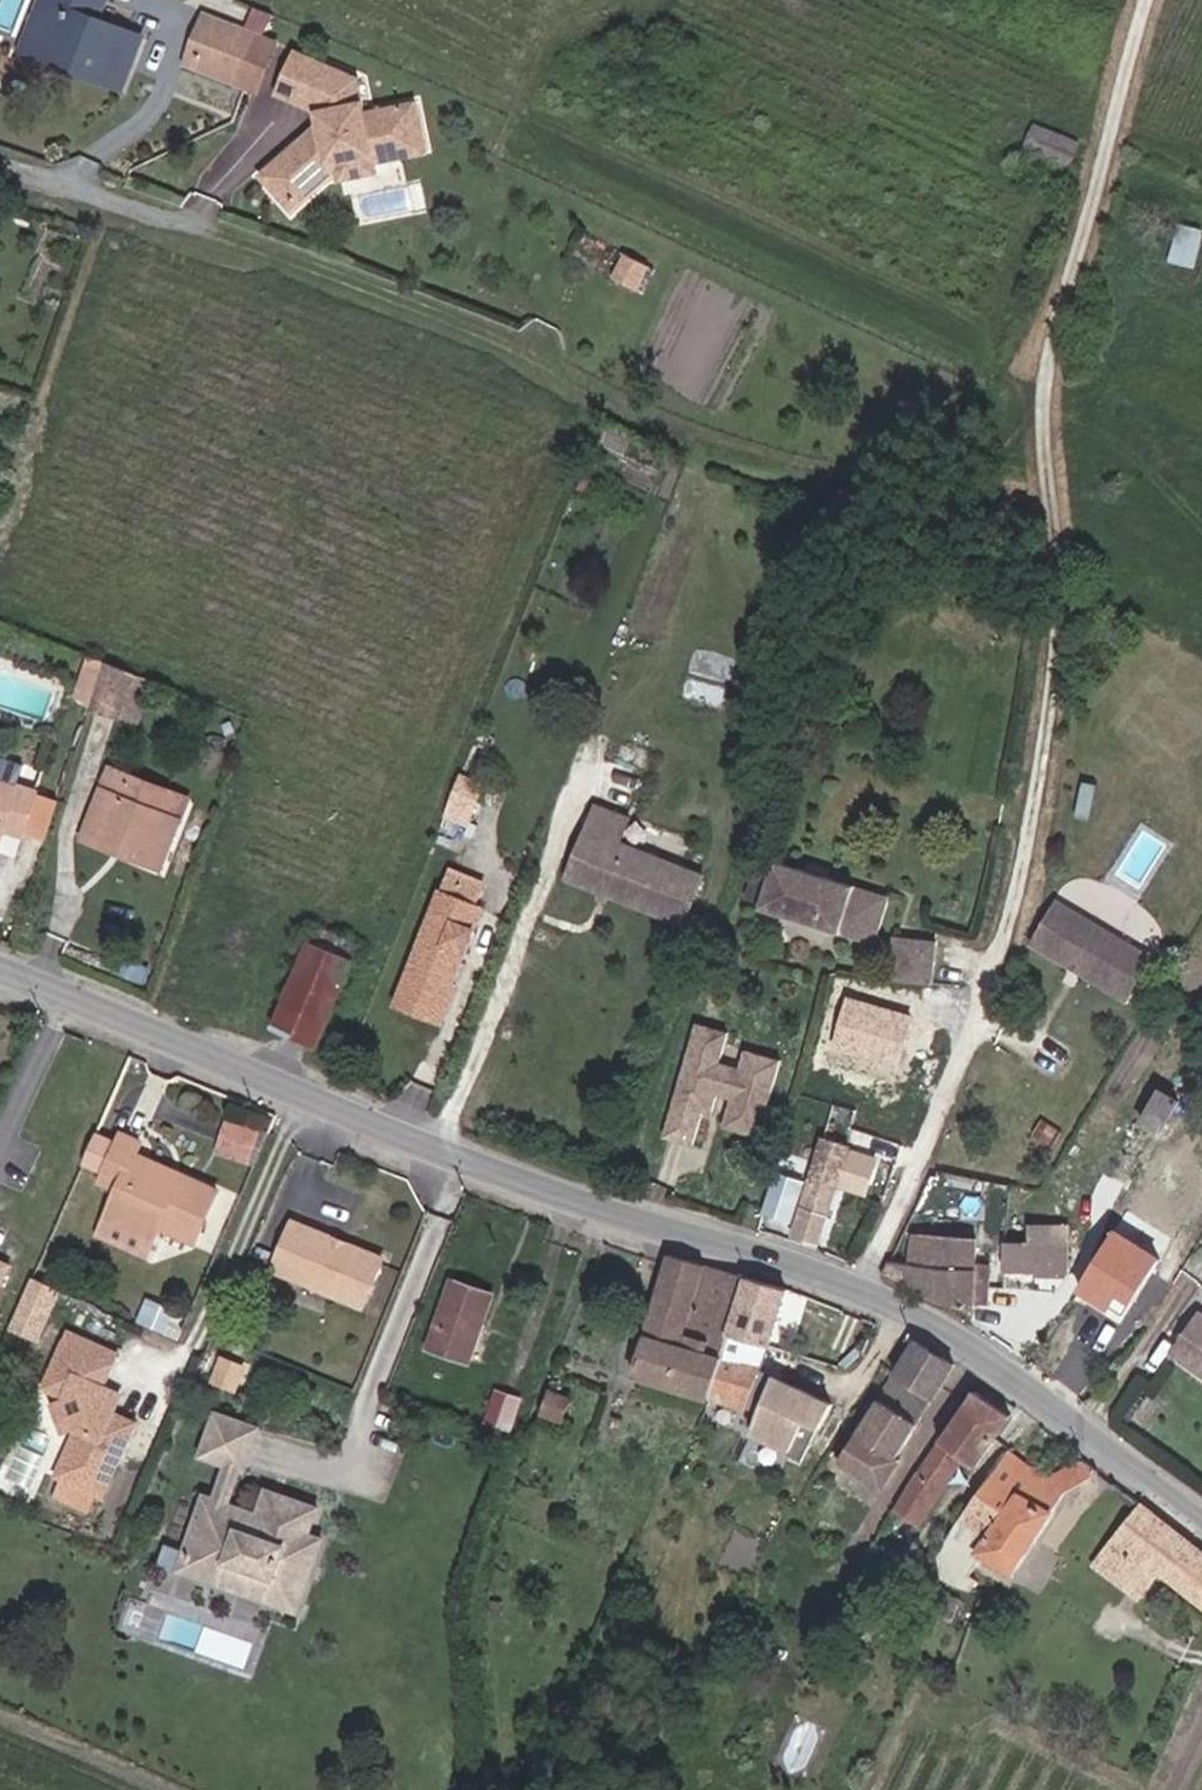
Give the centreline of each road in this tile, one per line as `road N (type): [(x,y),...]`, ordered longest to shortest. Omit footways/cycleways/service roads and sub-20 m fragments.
road 1 (track): [(856,1293),(983,1017),(1016,884),(1055,578),(1022,442),(1113,157),(1154,0)]
road 2 (tertiary): [(0,985),(611,1224),(856,1293),(1201,1539)]
road 3 (track): [(185,228),(447,325),(764,469),(891,489),(1022,442)]
road 4 (residential): [(0,170),(185,228)]

